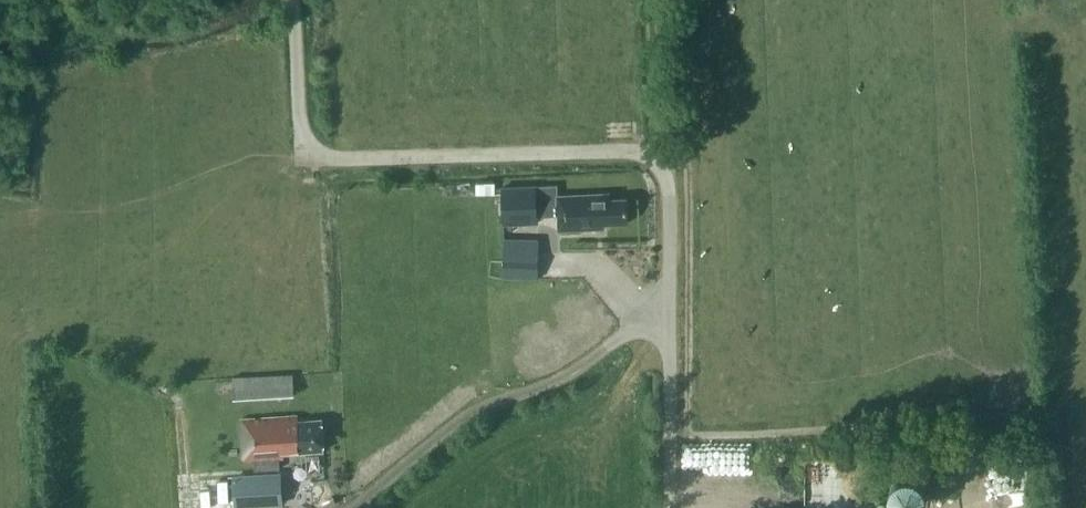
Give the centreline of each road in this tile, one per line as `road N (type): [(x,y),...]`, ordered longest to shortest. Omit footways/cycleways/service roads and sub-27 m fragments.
road 1 (track): [(669,307),(558,380),(477,407),(352,507)]
road 2 (unclassified): [(669,507),(665,144)]
road 3 (track): [(660,0),(665,144)]

